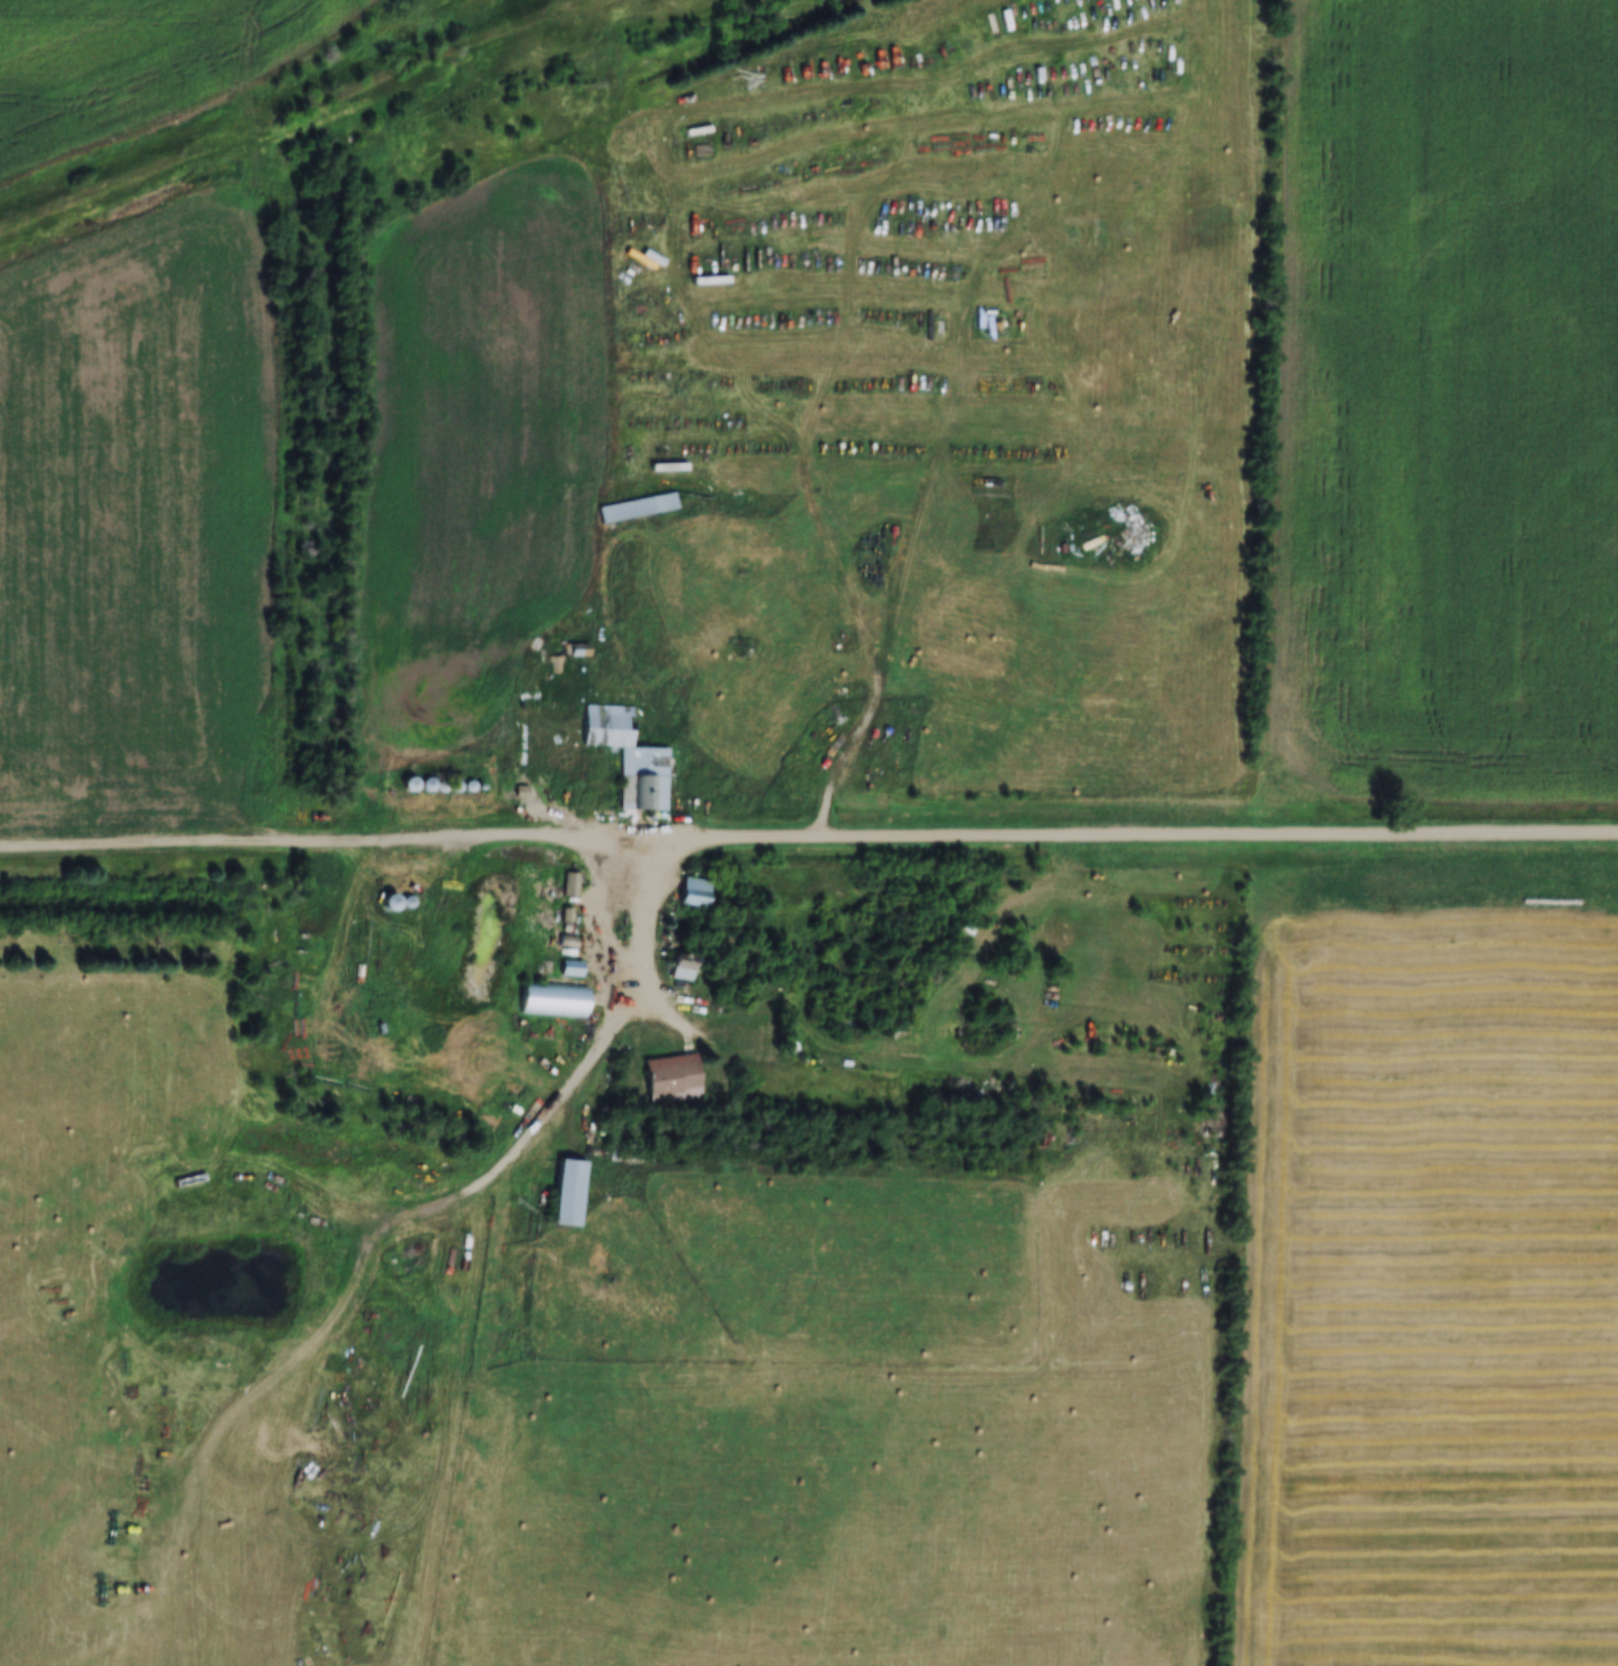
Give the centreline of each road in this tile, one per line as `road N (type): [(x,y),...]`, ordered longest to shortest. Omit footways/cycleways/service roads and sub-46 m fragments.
road 1 (track): [(0,849),(567,837),(624,846)]

